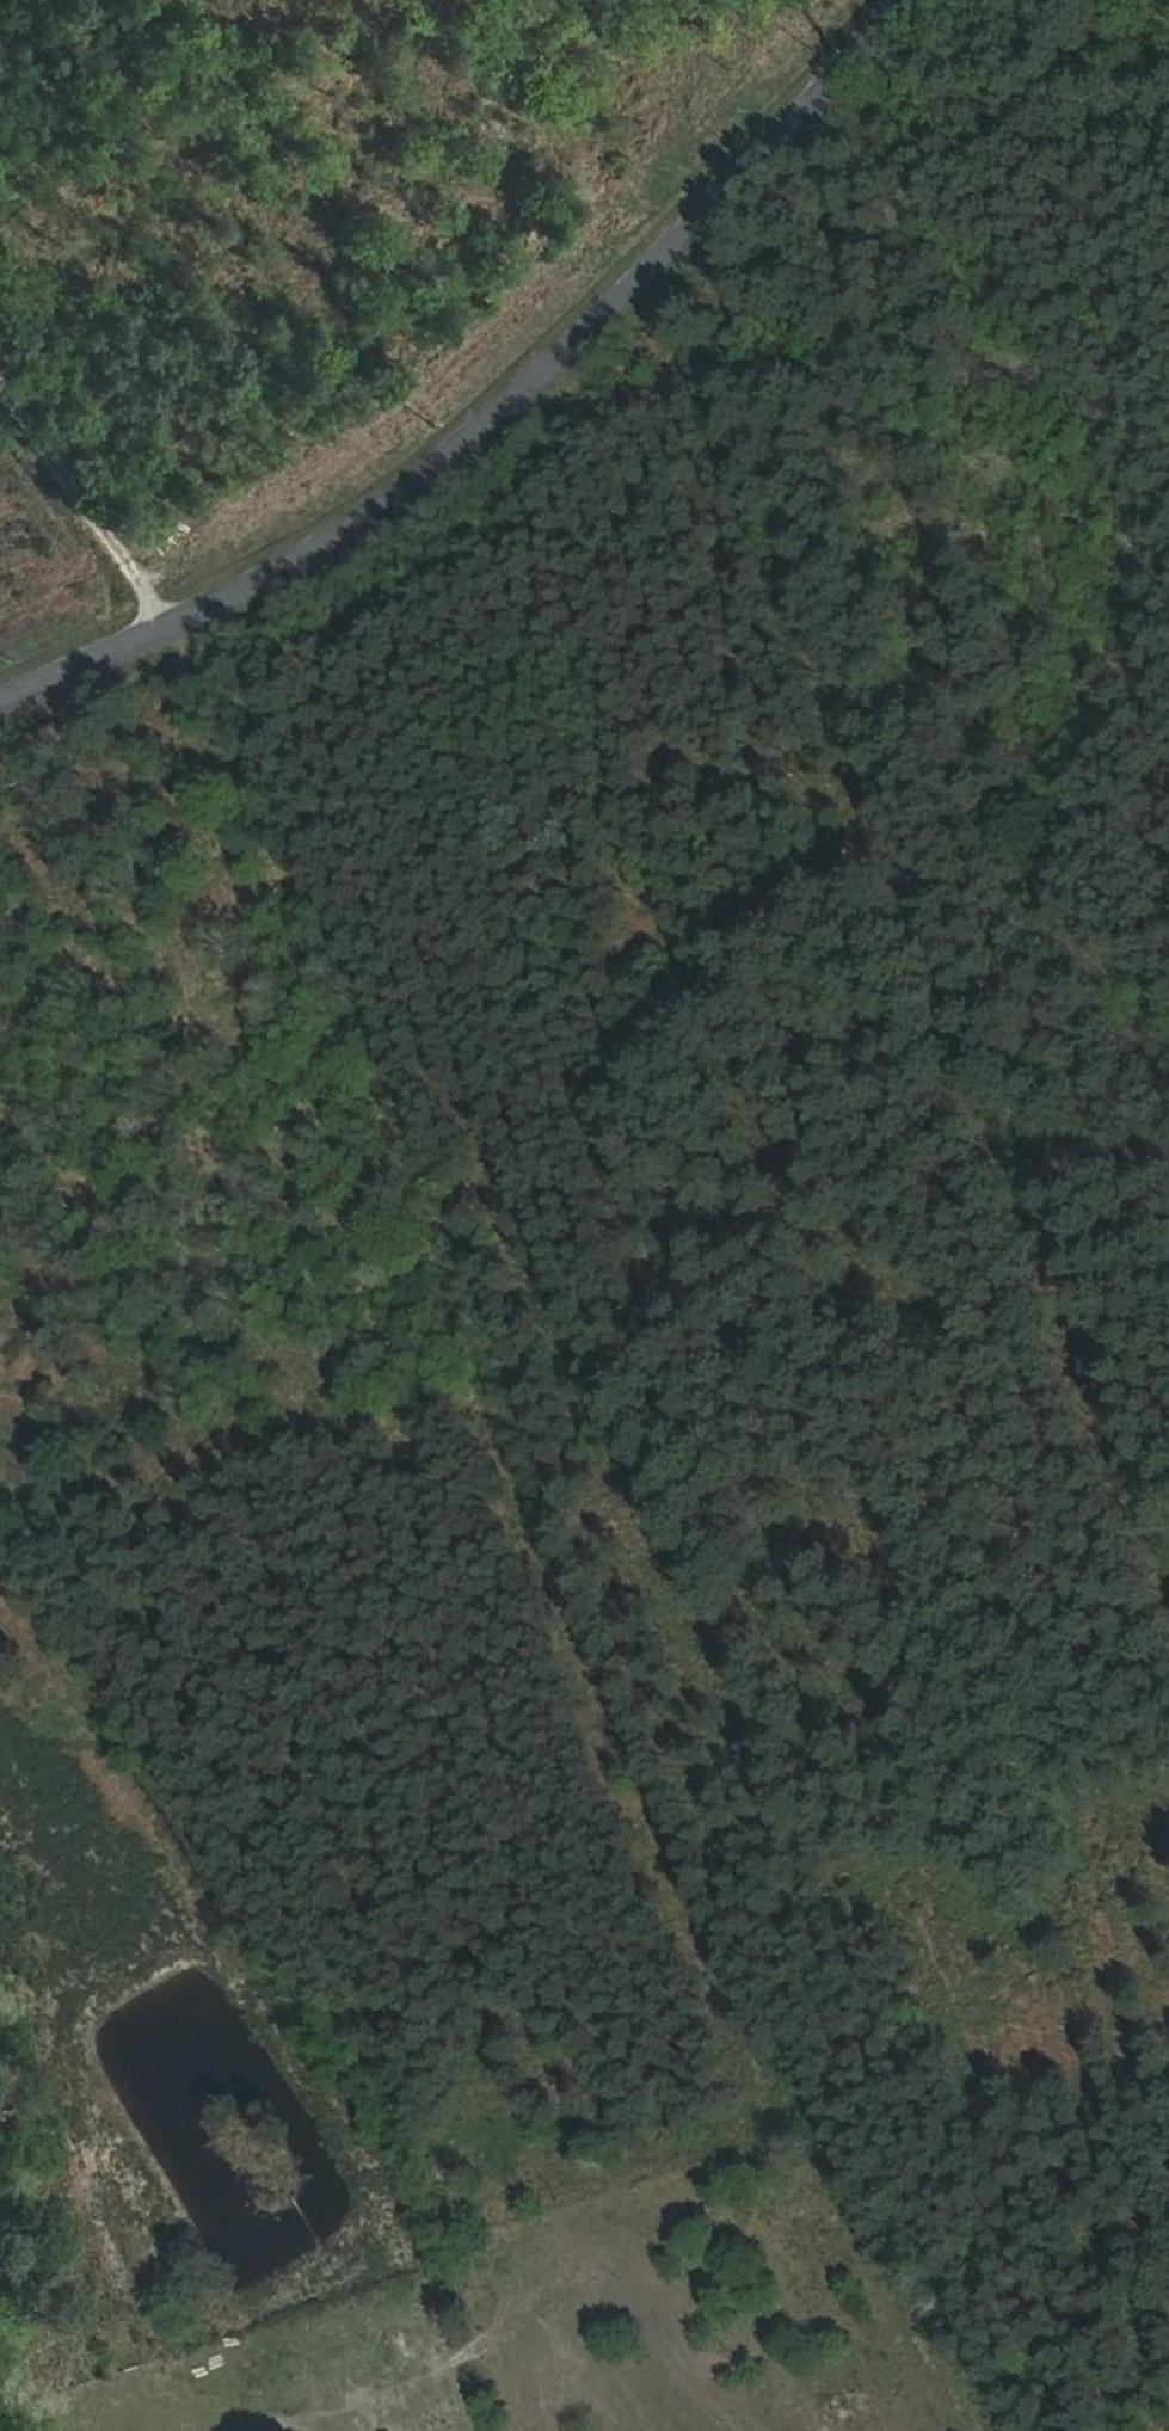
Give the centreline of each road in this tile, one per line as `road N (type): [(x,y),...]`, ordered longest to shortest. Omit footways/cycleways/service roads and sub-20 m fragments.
road 1 (unclassified): [(0,728),(366,555),(900,41),(929,0)]
road 2 (track): [(182,642),(0,377)]

